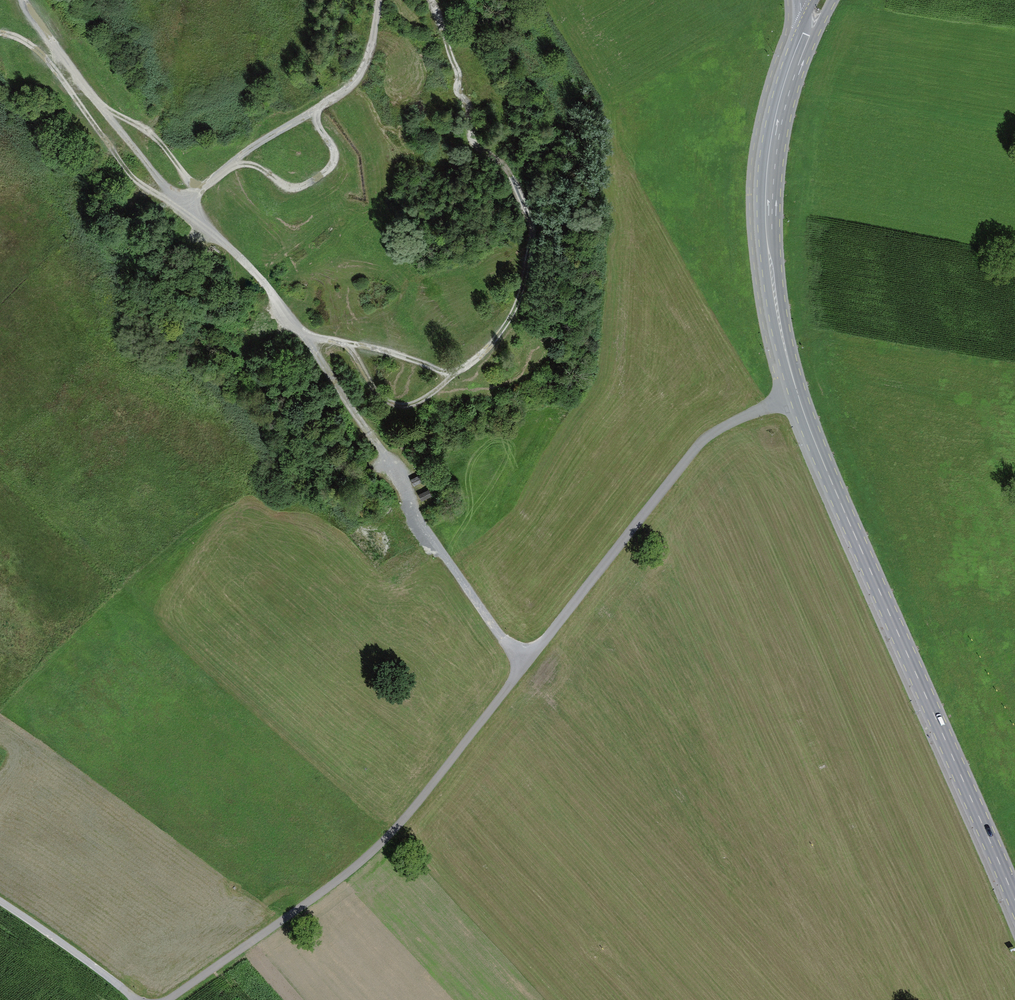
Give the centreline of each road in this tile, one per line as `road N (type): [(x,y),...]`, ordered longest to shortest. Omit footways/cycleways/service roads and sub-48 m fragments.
road 1 (secondary): [(1014,899),(816,445),(787,359),(773,284),(769,191),(782,106),(806,35)]
road 2 (track): [(170,999),(393,832),(694,449),(713,430),(797,393)]
road 3 (track): [(523,666),(432,539),(308,337),(252,271),(181,206),(25,0)]
road 4 (track): [(0,34),(40,53),(130,173),(181,206),(274,132),(348,87),(370,49),(380,0)]
road 5 (track): [(452,376),(510,318),(531,227),(506,169),(470,141),(469,111),(432,0)]
road 6 (track): [(230,166),(251,165),(291,187),(309,183),(334,160),(317,118),(322,105)]
road 7 (track): [(0,901),(138,999)]
road 8 (track): [(308,337),(452,376)]
road 9 (track): [(452,376),(423,399),(395,404),(347,343)]
road 10 (track): [(101,106),(151,134),(201,189)]

